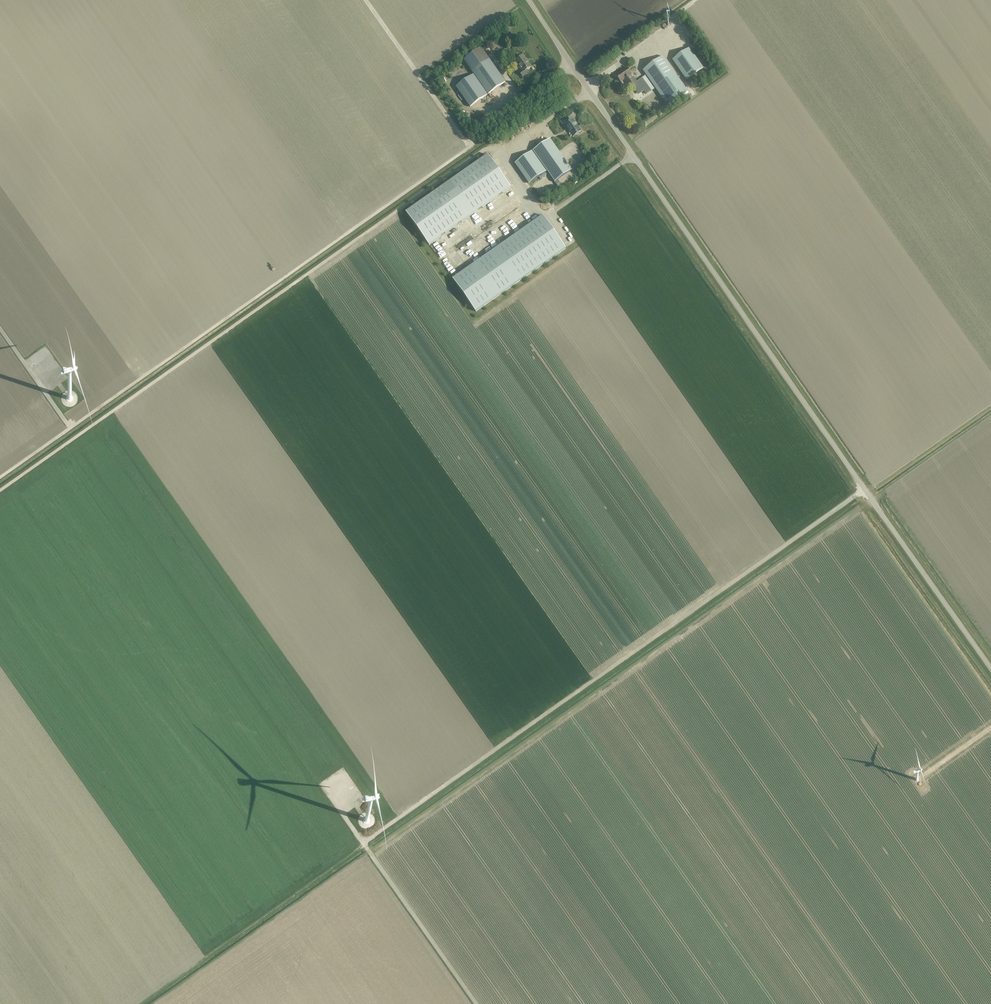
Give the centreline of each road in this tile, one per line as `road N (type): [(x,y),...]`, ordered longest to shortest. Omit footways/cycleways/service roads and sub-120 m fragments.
road 1 (unclassified): [(990,673),(529,0)]

